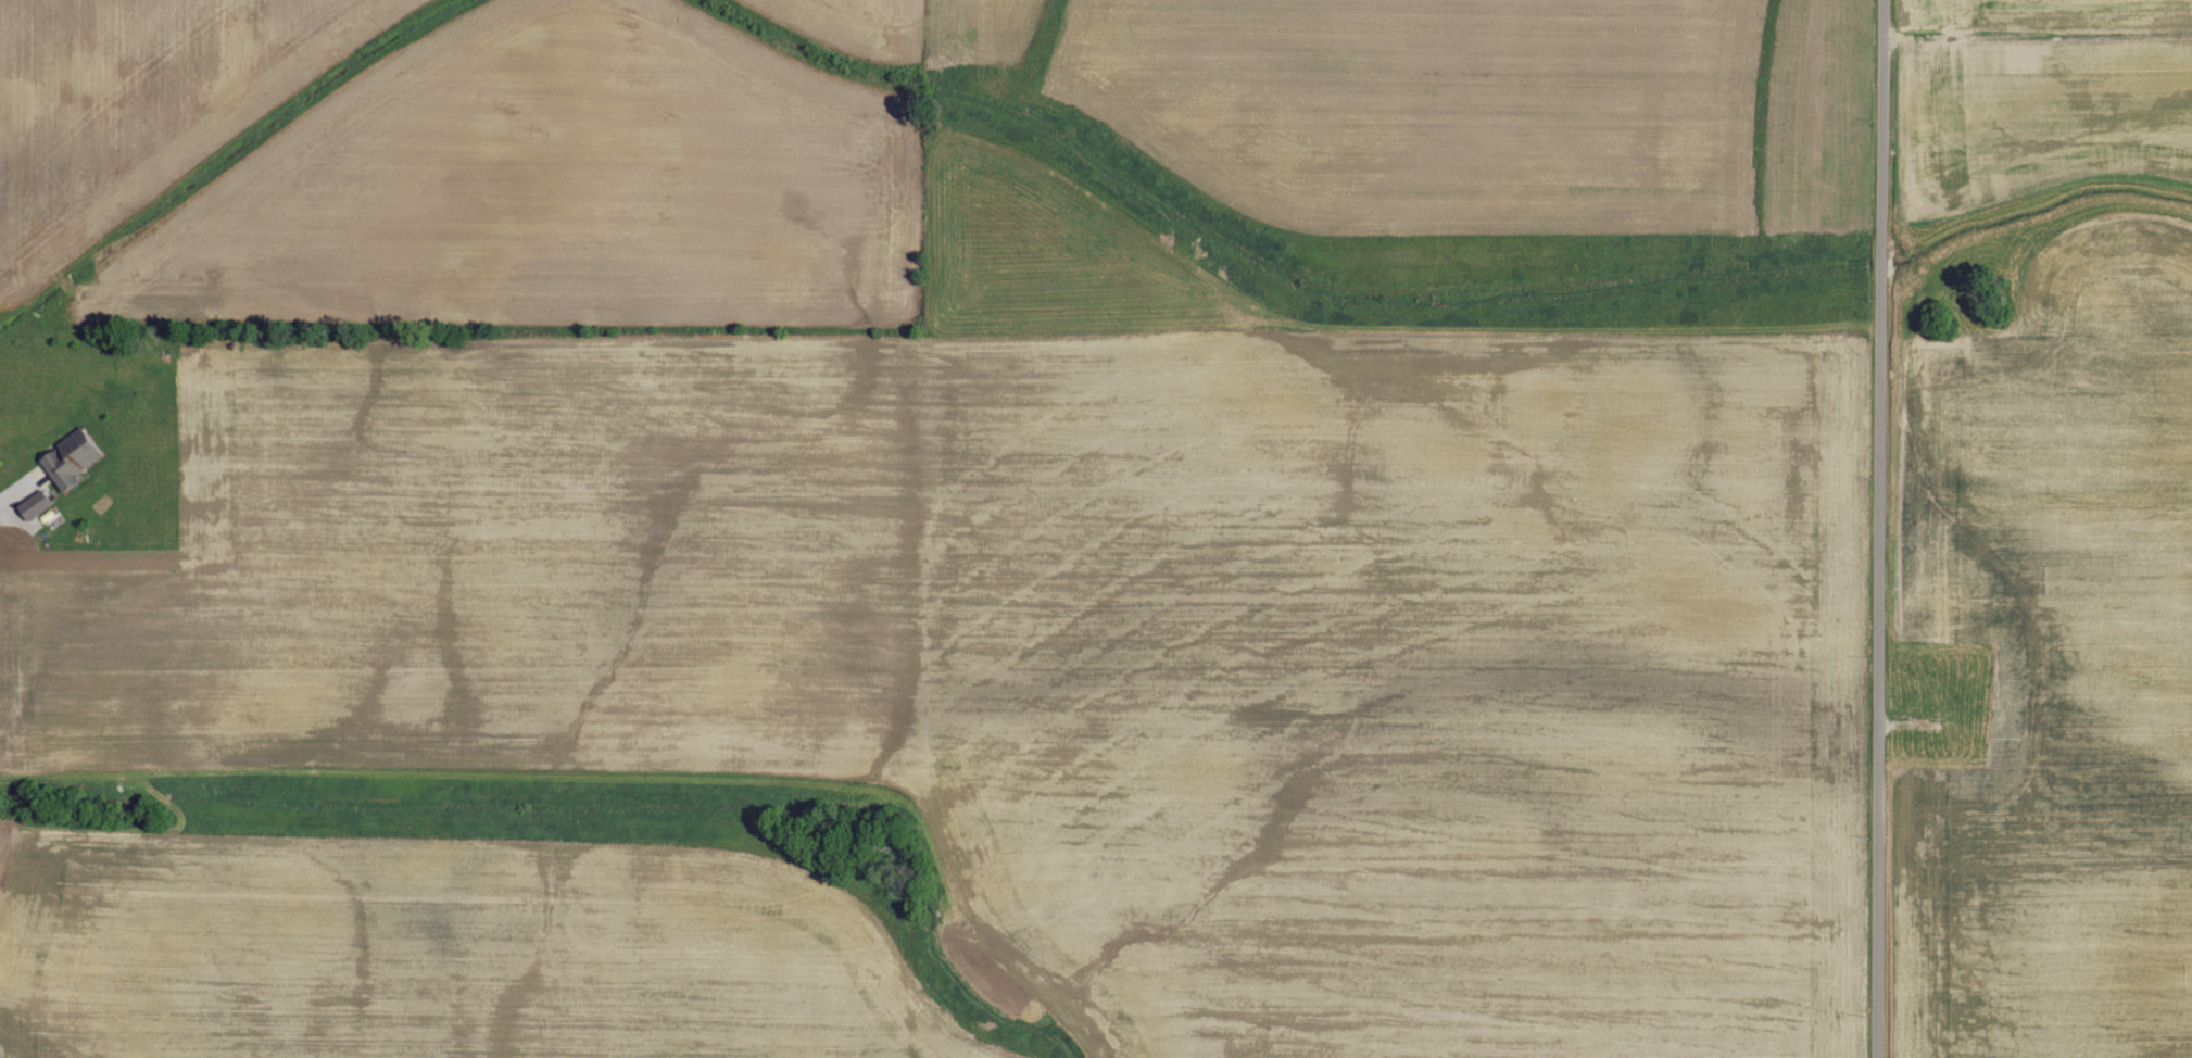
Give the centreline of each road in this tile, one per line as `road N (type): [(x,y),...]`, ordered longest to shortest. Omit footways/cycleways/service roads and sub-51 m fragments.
road 1 (residential): [(1879,1057),(1883,0)]

